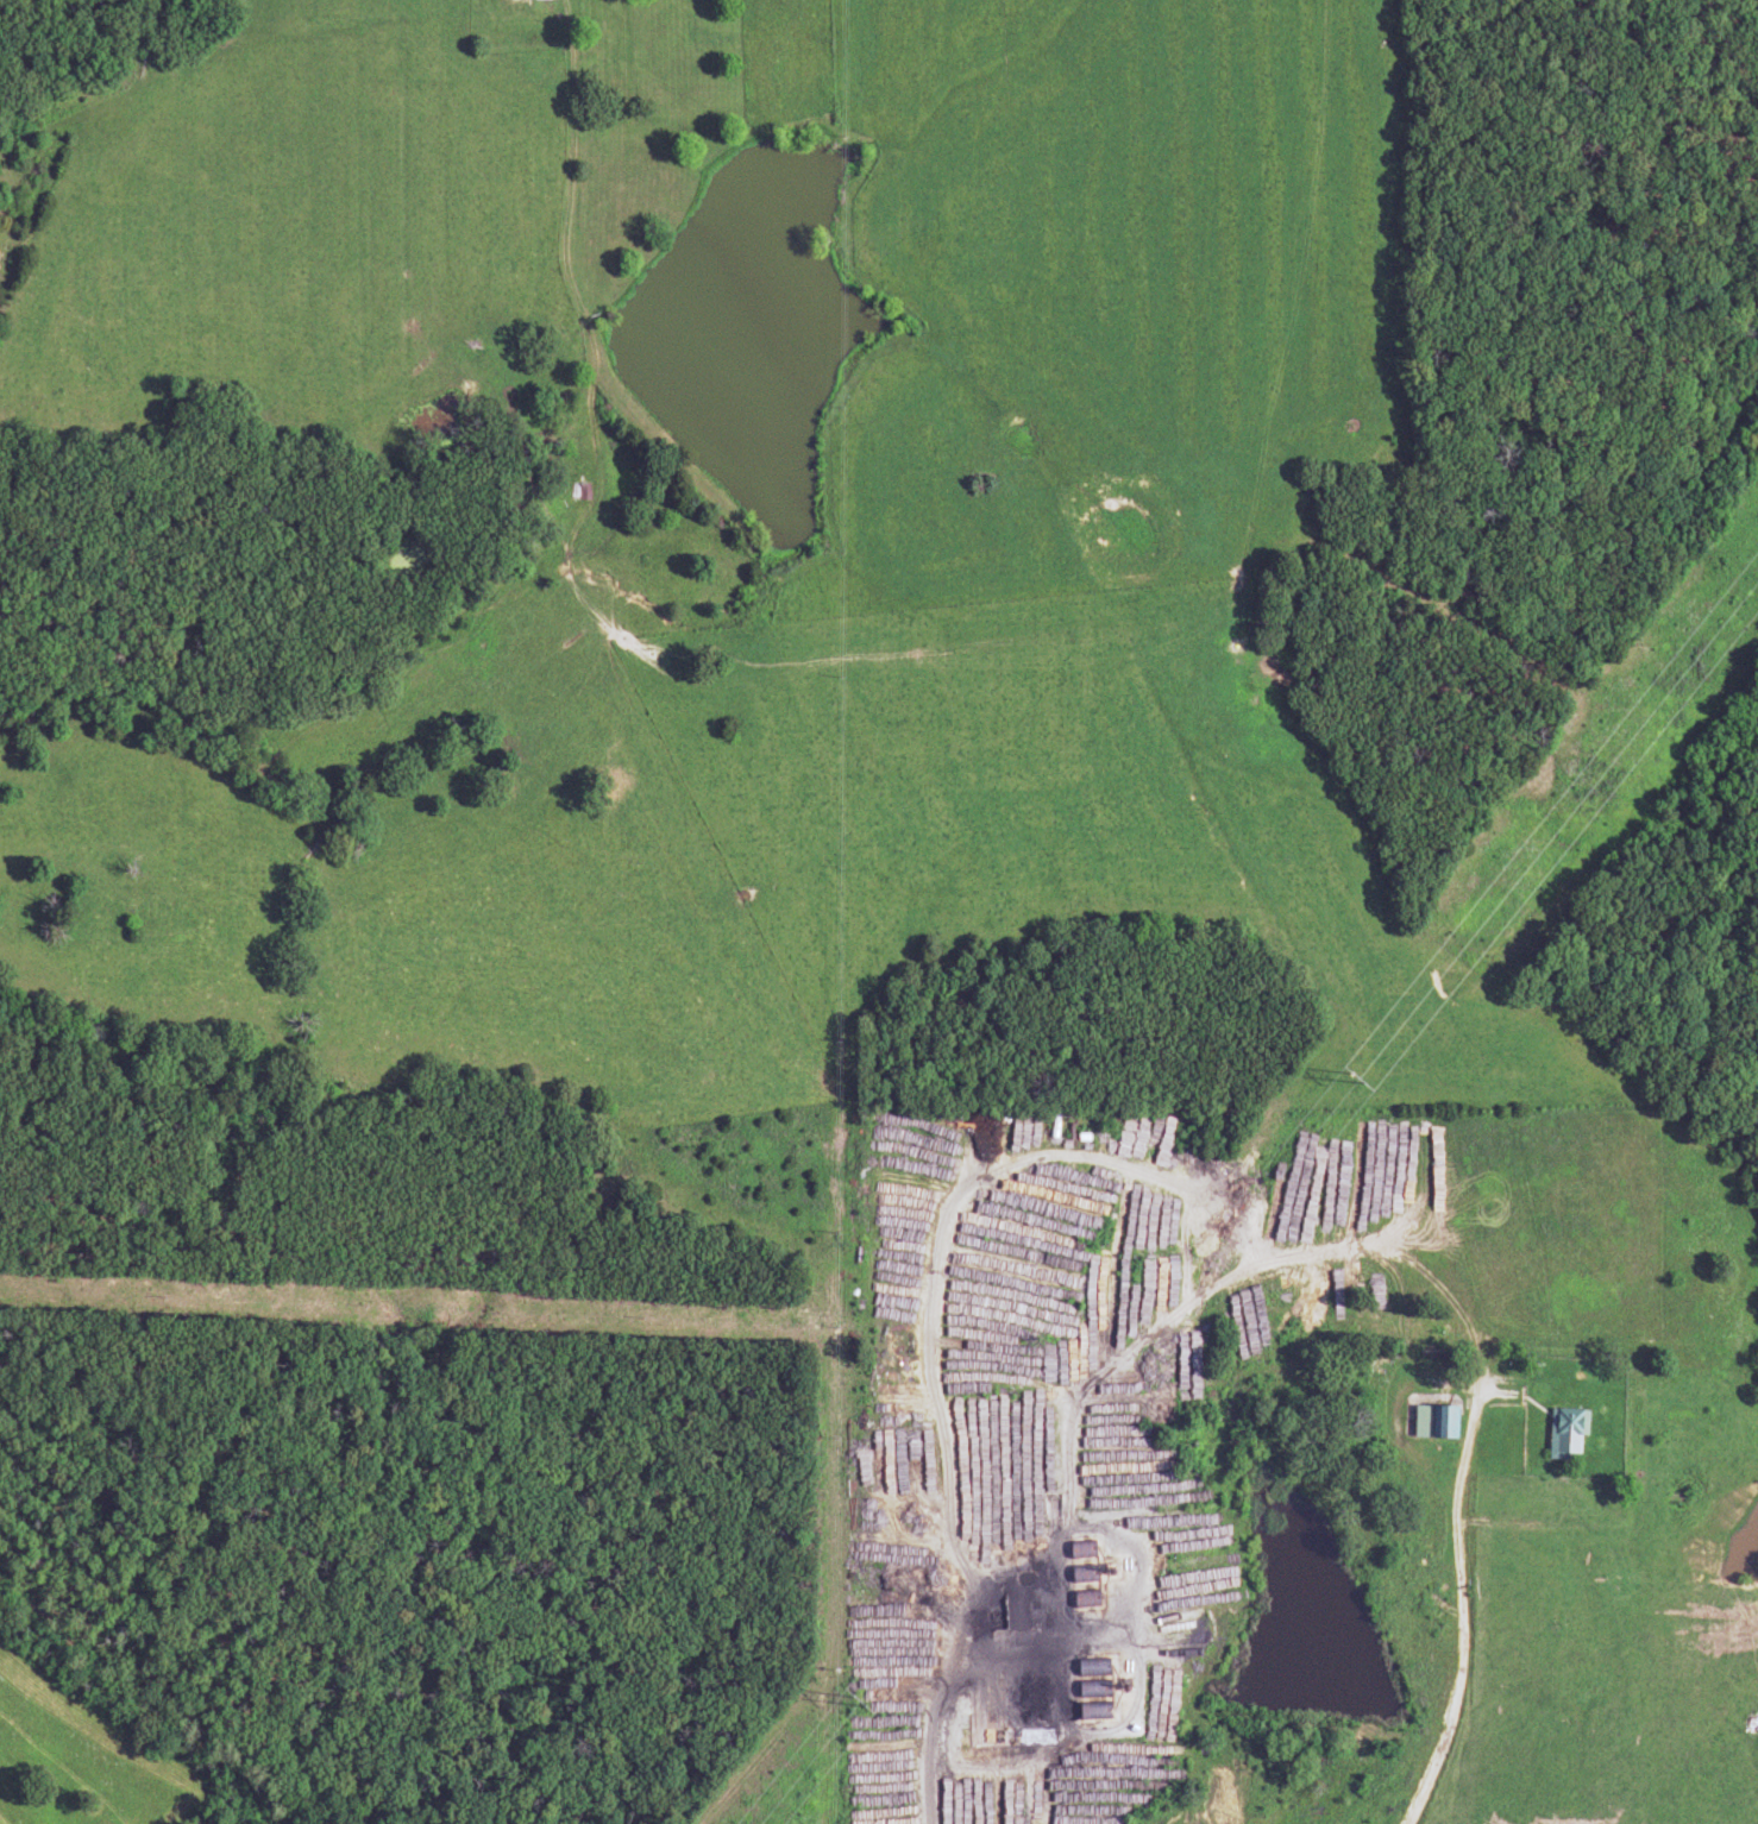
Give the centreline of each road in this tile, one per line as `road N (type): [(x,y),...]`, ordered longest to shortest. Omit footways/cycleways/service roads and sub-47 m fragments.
road 1 (residential): [(572,0),(571,253),(596,332),(590,434)]
road 2 (residential): [(1474,1398),(1463,1674),(1454,1726),(1409,1823)]
road 3 (residential): [(918,1630),(933,1721),(932,1823)]

